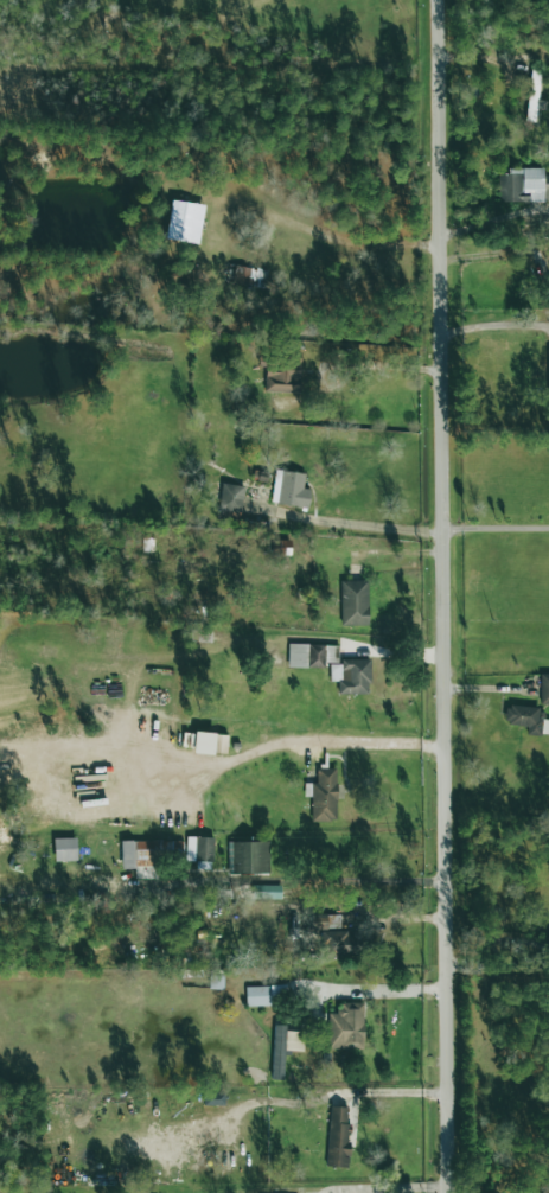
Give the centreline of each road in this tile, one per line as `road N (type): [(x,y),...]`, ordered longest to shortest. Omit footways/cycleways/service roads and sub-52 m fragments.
road 1 (residential): [(447,1192),(440,0)]
road 2 (residential): [(445,987),(145,1009),(91,981),(0,982)]

